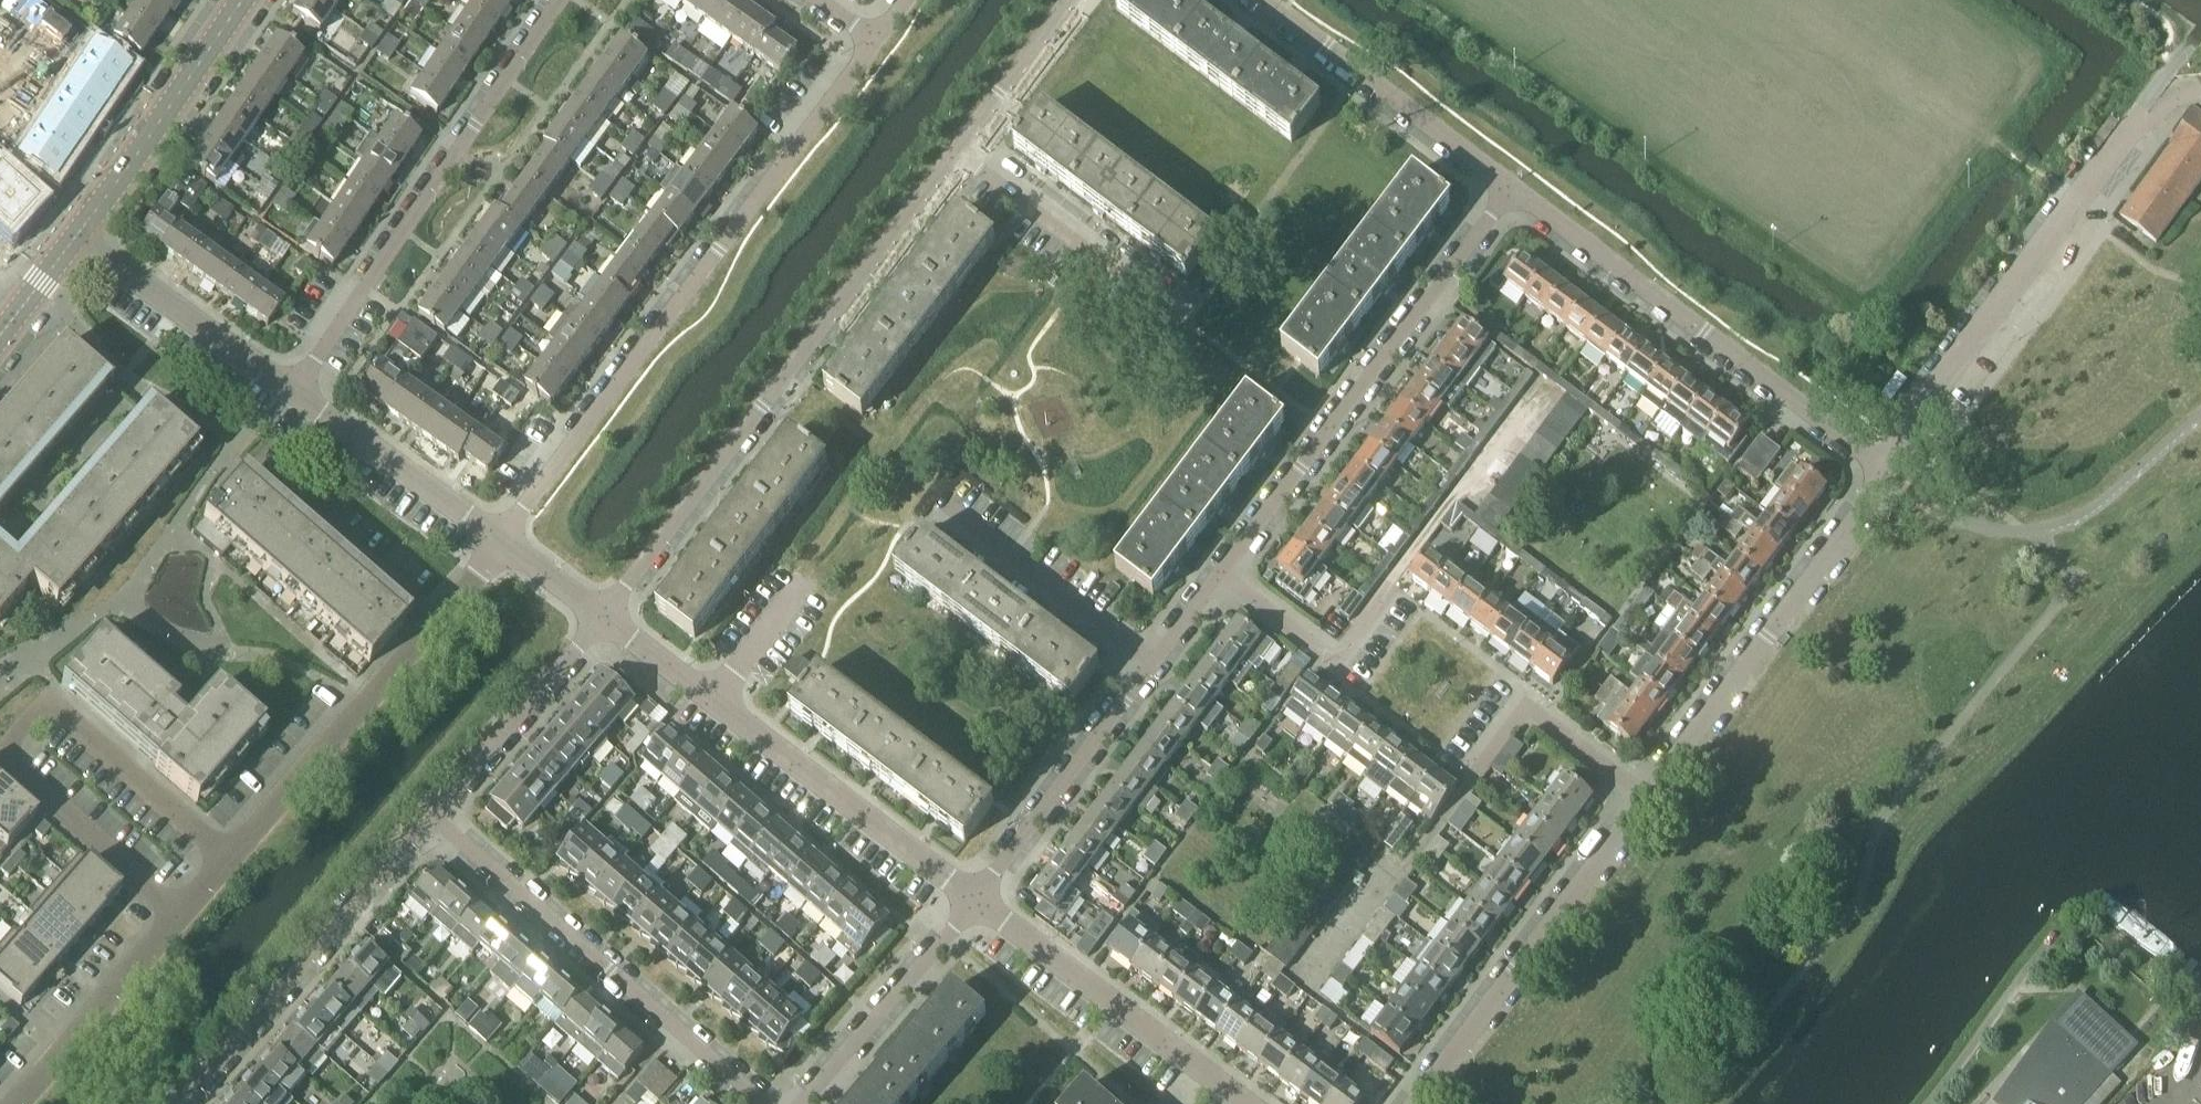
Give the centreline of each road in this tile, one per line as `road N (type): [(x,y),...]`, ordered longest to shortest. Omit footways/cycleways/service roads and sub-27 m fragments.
road 1 (residential): [(875,40),(498,538)]
road 2 (residential): [(600,618),(954,153)]
road 3 (residential): [(1882,473),(1892,448),(2124,136),(2155,118),(2178,87)]
road 4 (residential): [(1222,573),(1514,186)]
road 5 (residential): [(293,393),(556,0)]
road 6 (residential): [(976,900),(600,618)]
road 7 (residential): [(1514,186),(1882,473)]
road 8 (residential): [(764,1103),(434,817)]
road 9 (residential): [(1882,473),(1646,798)]
road 10 (residential): [(1646,798),(1412,1103)]
road 11 (residential): [(181,1103),(434,817)]
road 12 (residential): [(1243,1103),(976,900)]
road 13 (residential): [(228,857),(433,617)]
road 14 (residential): [(1263,0),(1514,186)]
road 15 (residential): [(228,857),(46,702),(0,753)]
road 16 (residential): [(976,900),(1156,660)]
road 17 (tertiary): [(75,236),(241,0)]
road 18 (residential): [(1179,320),(954,153)]
road 19 (residential): [(293,393),(75,236)]
road 20 (residential): [(801,1103),(976,900)]
road 21 (residential): [(1156,660),(945,505)]
road 22 (residential): [(434,817),(600,618)]
road 23 (residential): [(11,1103),(179,916)]
road 24 (residential): [(498,538),(293,393)]
road 25 (residential): [(1222,573),(1341,661),(1396,589)]
road 26 (residential): [(0,760),(179,916)]
road 27 (residential): [(255,462),(433,617)]
road 28 (residential): [(1473,777),(1524,709),(1646,798)]
road 29 (residential): [(954,153),(1072,0)]
road 30 (residential): [(600,618),(498,538)]

